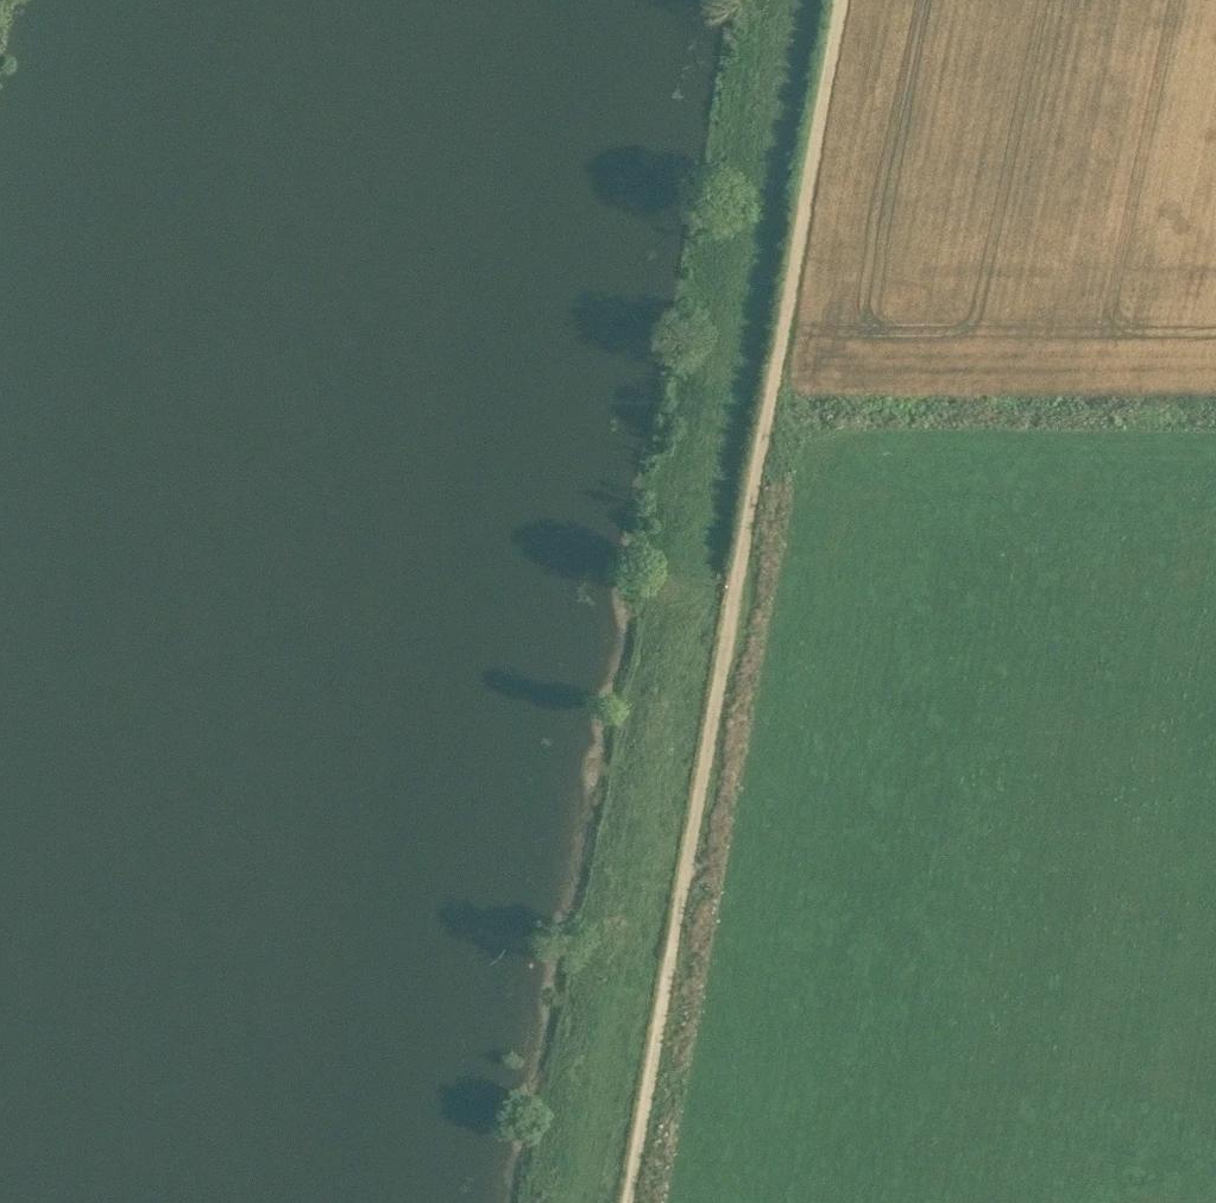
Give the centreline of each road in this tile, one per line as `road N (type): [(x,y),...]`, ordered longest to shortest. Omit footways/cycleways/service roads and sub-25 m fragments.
road 1 (track): [(837,0),(627,1202)]

